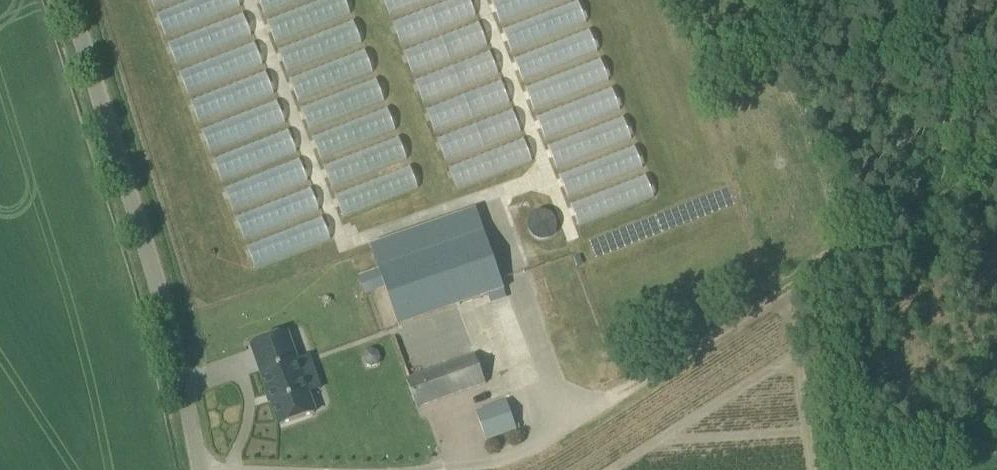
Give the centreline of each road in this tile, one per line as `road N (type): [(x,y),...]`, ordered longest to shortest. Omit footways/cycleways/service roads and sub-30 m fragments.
road 1 (unclassified): [(199,469),(173,344),(69,0)]
road 2 (track): [(996,186),(615,402)]
road 3 (unclassified): [(445,469),(519,454),(615,402)]

